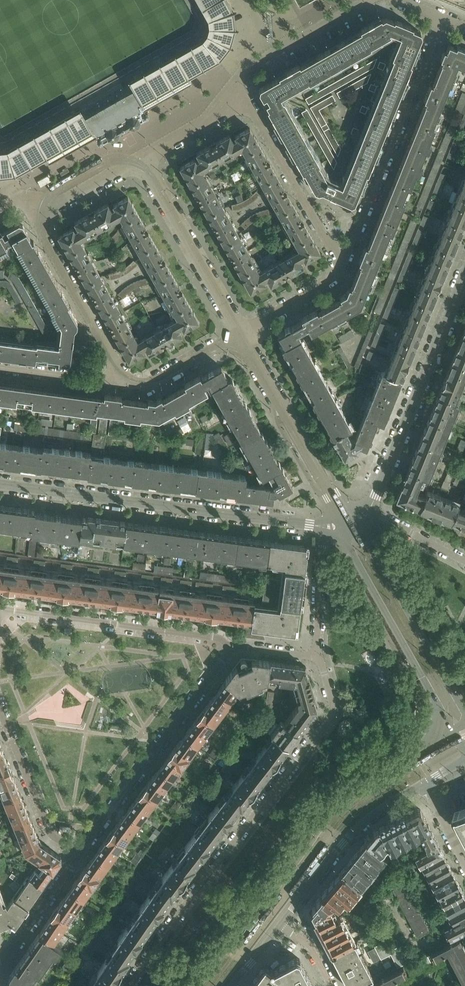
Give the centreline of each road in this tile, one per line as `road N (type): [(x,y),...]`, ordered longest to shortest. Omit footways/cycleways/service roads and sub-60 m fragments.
road 1 (residential): [(318,657),(334,710),(131,985)]
road 2 (residential): [(452,731),(340,800),(198,985)]
road 3 (residential): [(332,527),(0,484)]
road 4 (residential): [(77,858),(230,648)]
road 5 (residential): [(346,257),(442,19)]
road 6 (residential): [(371,509),(464,275)]
road 7 (residential): [(347,523),(348,548),(452,731)]
road 8 (residential): [(230,648),(214,637),(0,608)]
road 9 (residential): [(464,711),(367,537),(347,523)]
road 10 (residential): [(240,333),(347,523)]
road 11 (residential): [(346,257),(326,240),(237,80)]
road 12 (residential): [(280,927),(361,825),(425,784)]
road 13 (residential): [(143,159),(240,333)]
road 14 (residential): [(51,208),(45,236),(123,383)]
road 15 (residential): [(77,858),(48,830),(0,708)]
road 16 (residential): [(370,0),(237,80)]
road 17 (residential): [(240,333),(332,281),(346,257)]
road 18 (residential): [(332,527),(323,551),(318,657)]
road 19 (residential): [(0,961),(77,858)]
road 20 (residential): [(123,383),(161,376),(240,333)]
road 21 (residential): [(237,80),(205,124),(143,159)]
road 22 (residential): [(0,367),(123,383)]

